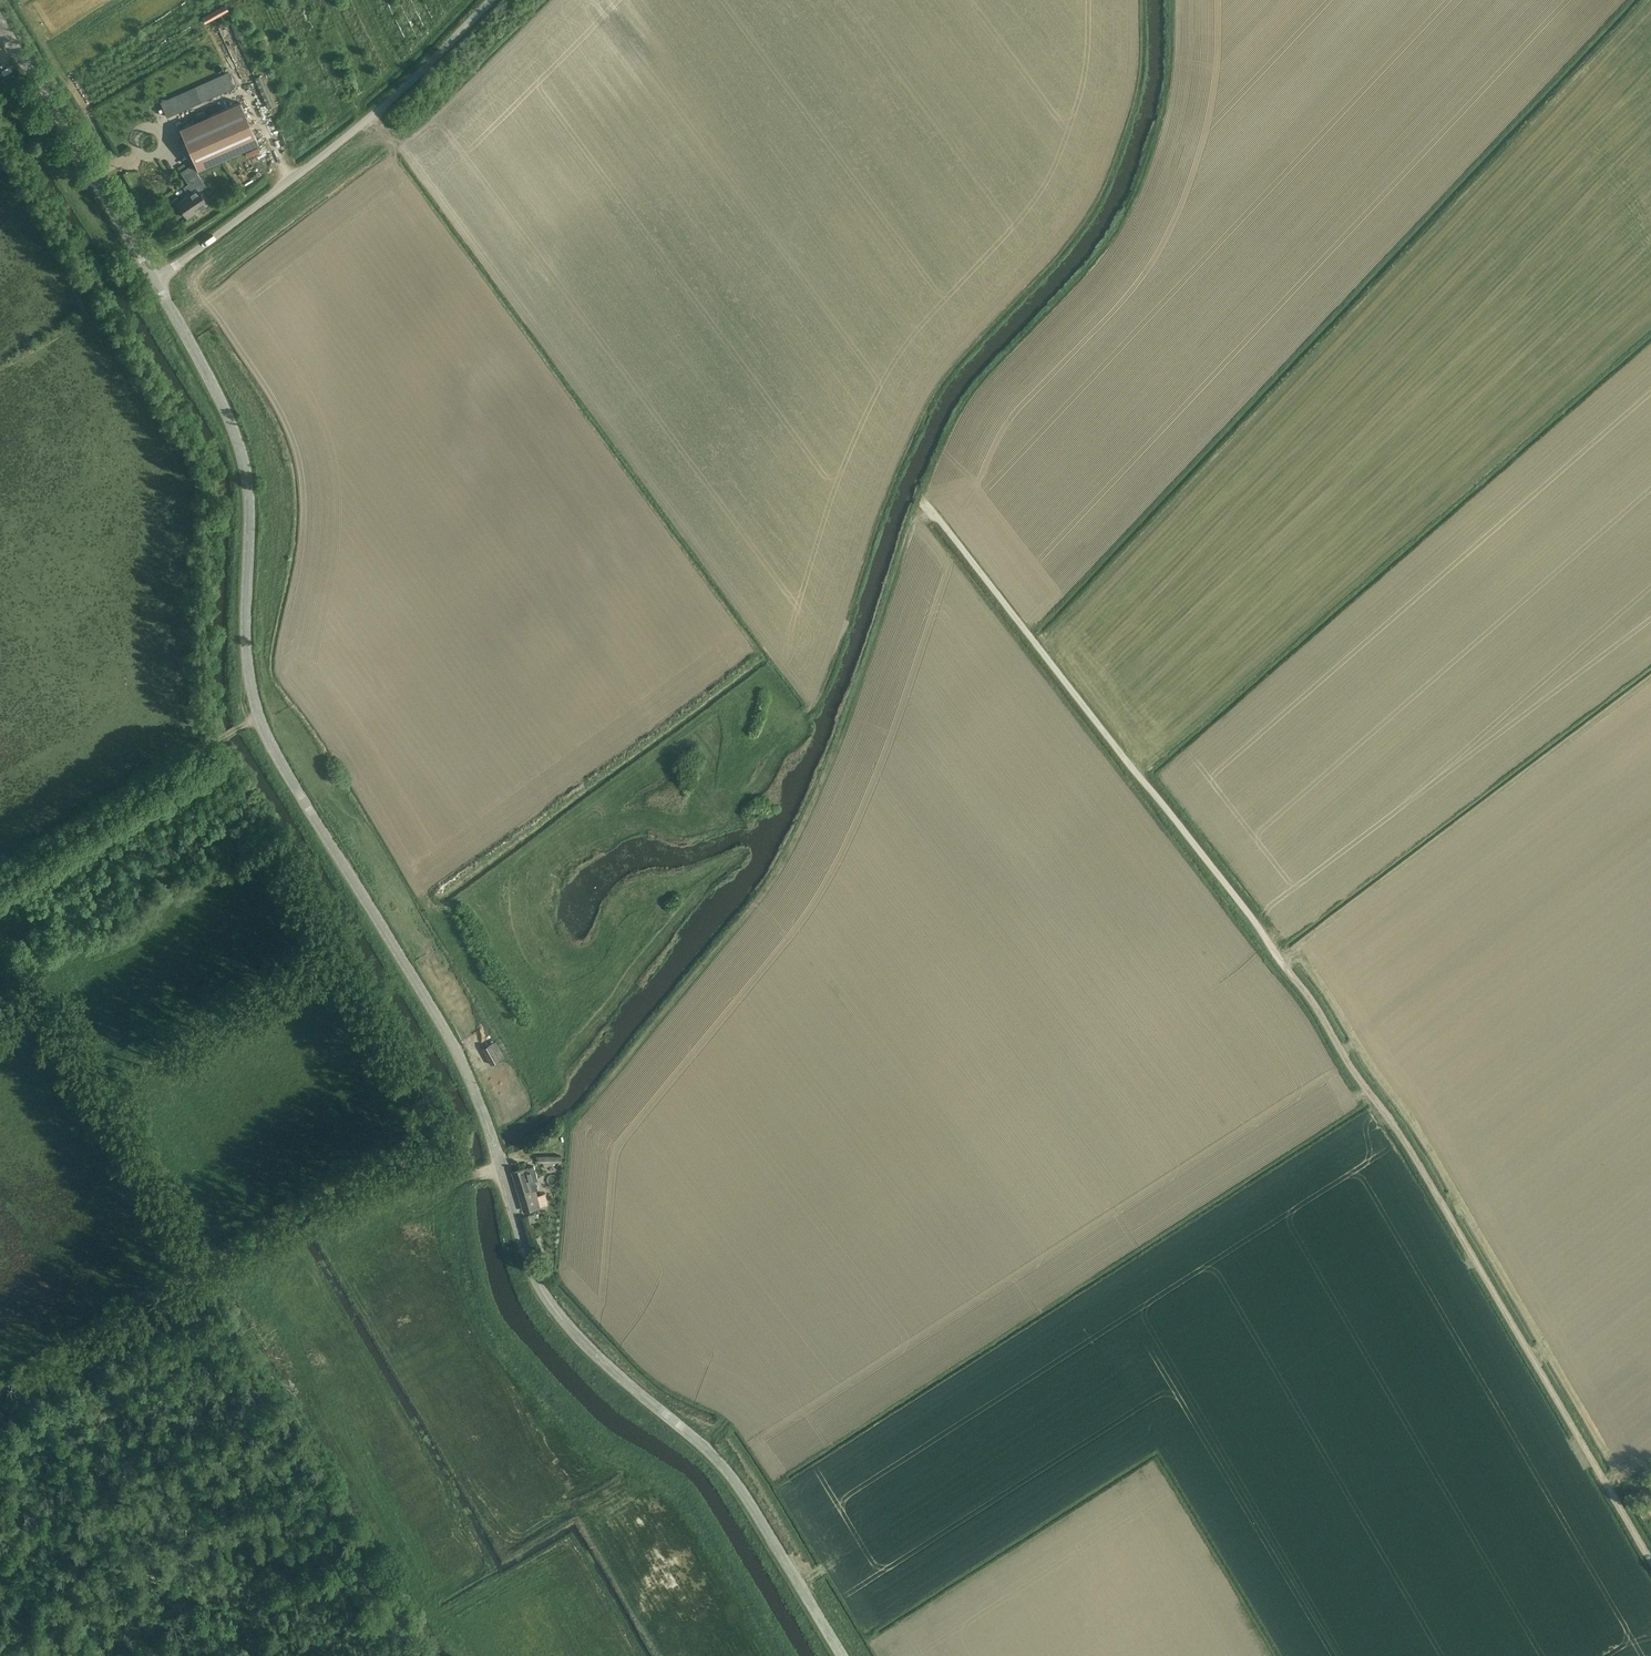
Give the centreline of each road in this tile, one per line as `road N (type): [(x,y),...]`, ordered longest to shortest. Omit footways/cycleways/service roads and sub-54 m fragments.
road 1 (unclassified): [(841,1655),(725,1468),(592,1351),(541,1288),(459,1054),(257,715),(248,663),(252,486),(153,281)]
road 2 (track): [(1650,1560),(1414,1153),(1314,1002),(925,502)]
road 3 (unclassified): [(153,281),(372,115),(491,0)]
road 4 (unclassified): [(153,281),(0,26)]

